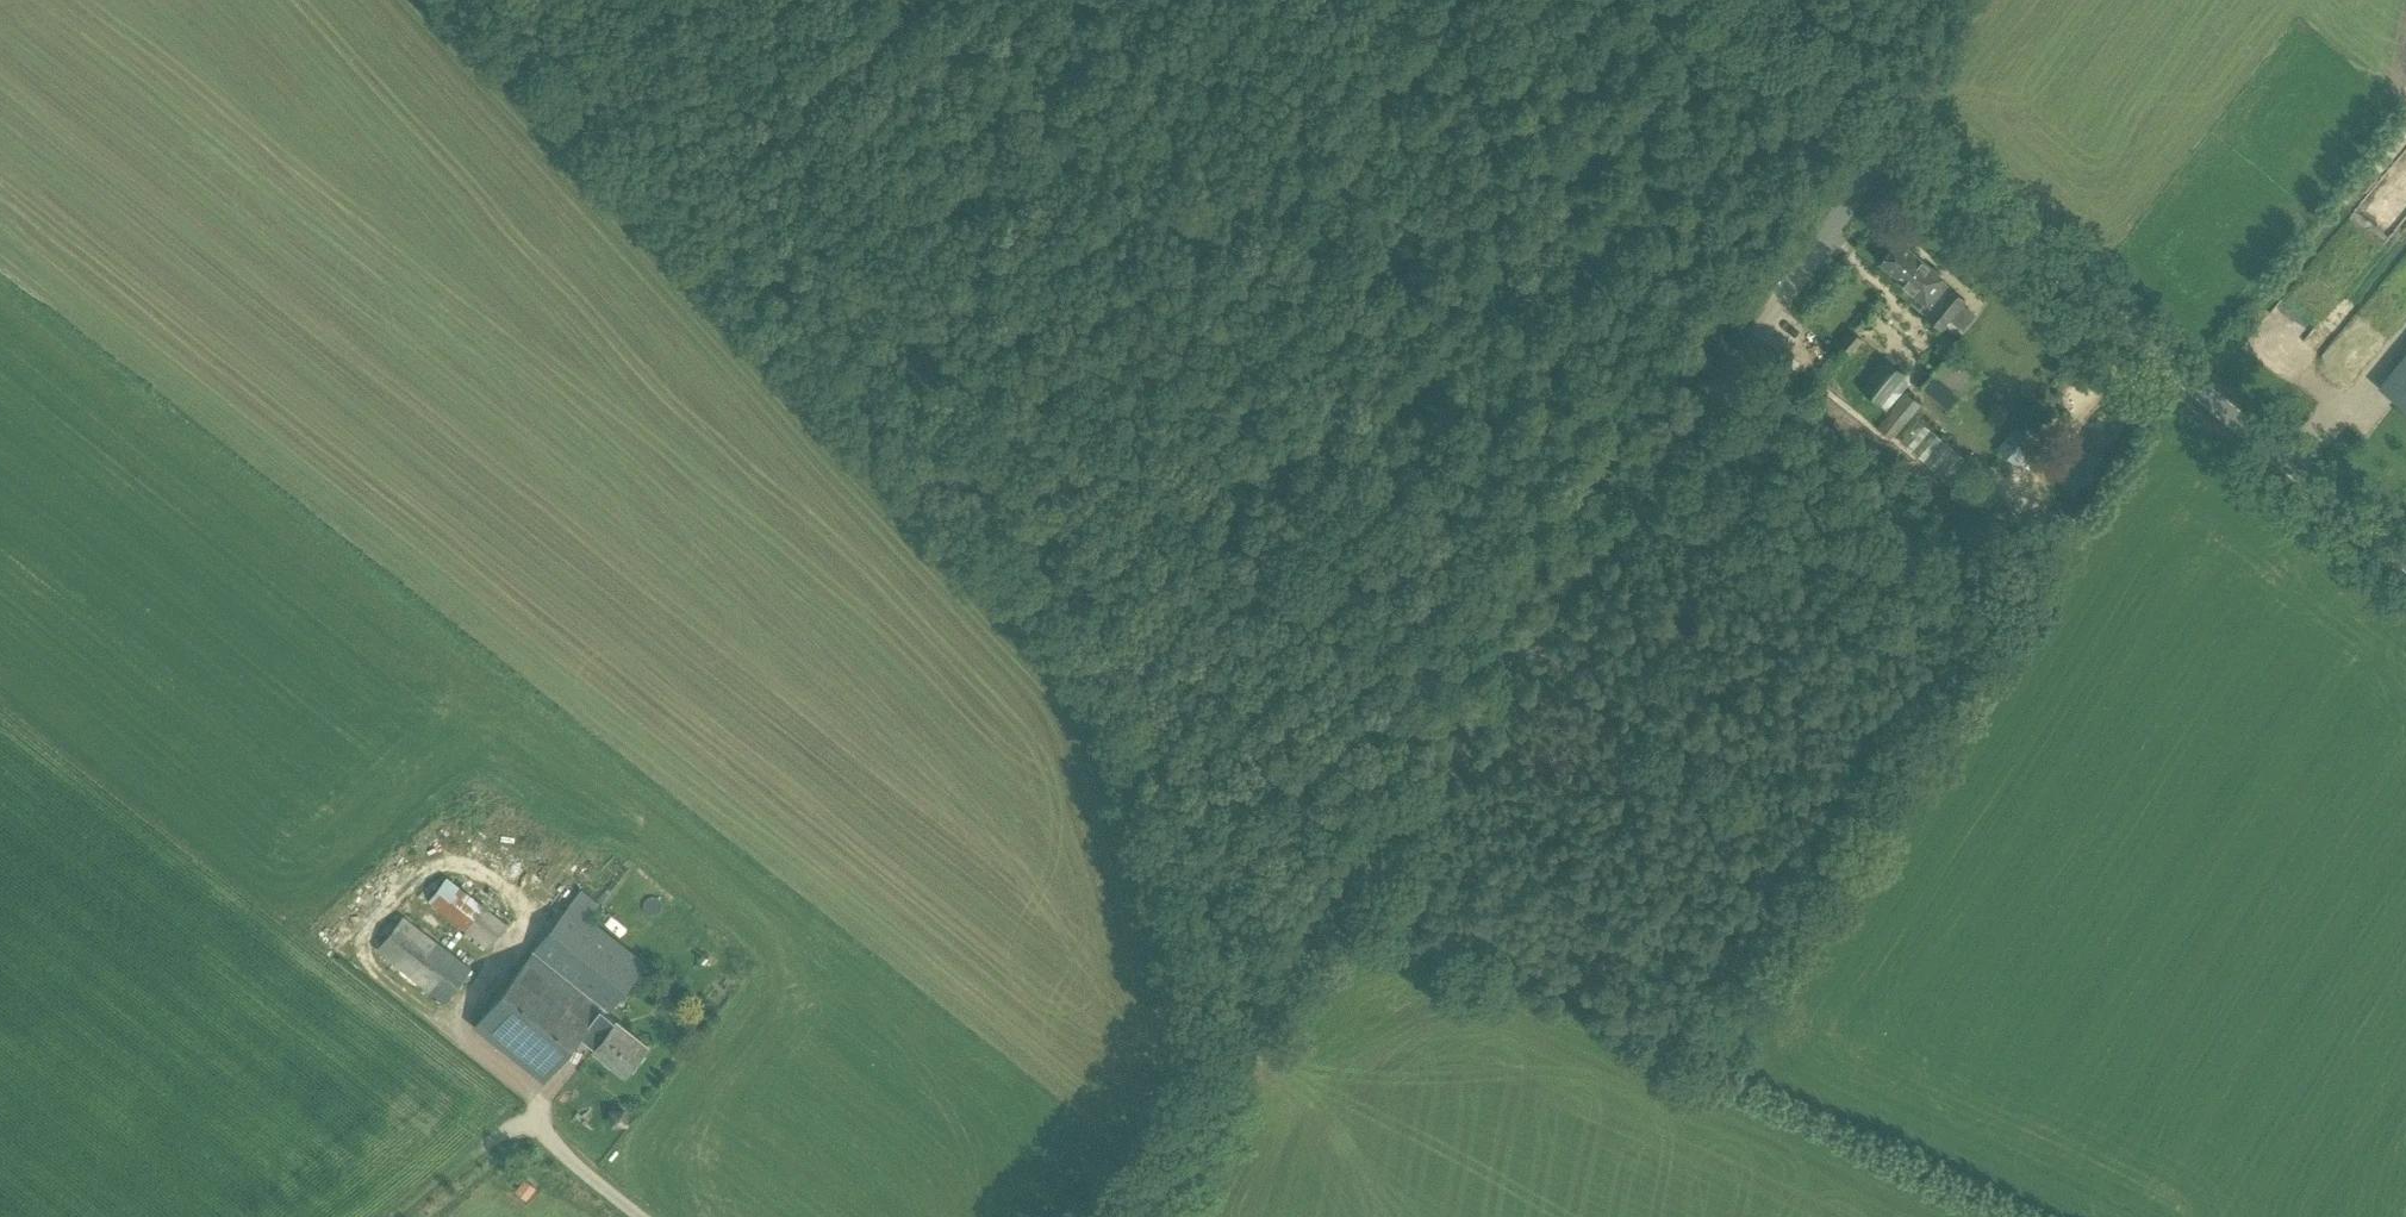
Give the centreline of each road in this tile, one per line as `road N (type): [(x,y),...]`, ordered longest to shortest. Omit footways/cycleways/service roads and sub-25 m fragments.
road 1 (unclassified): [(1119,1216),(1903,142)]
road 2 (unclassified): [(2405,557),(1903,142)]
road 3 (unclassified): [(1903,142),(1732,0)]
road 4 (unclassified): [(499,1145),(526,1129),(540,1134),(642,1216)]

